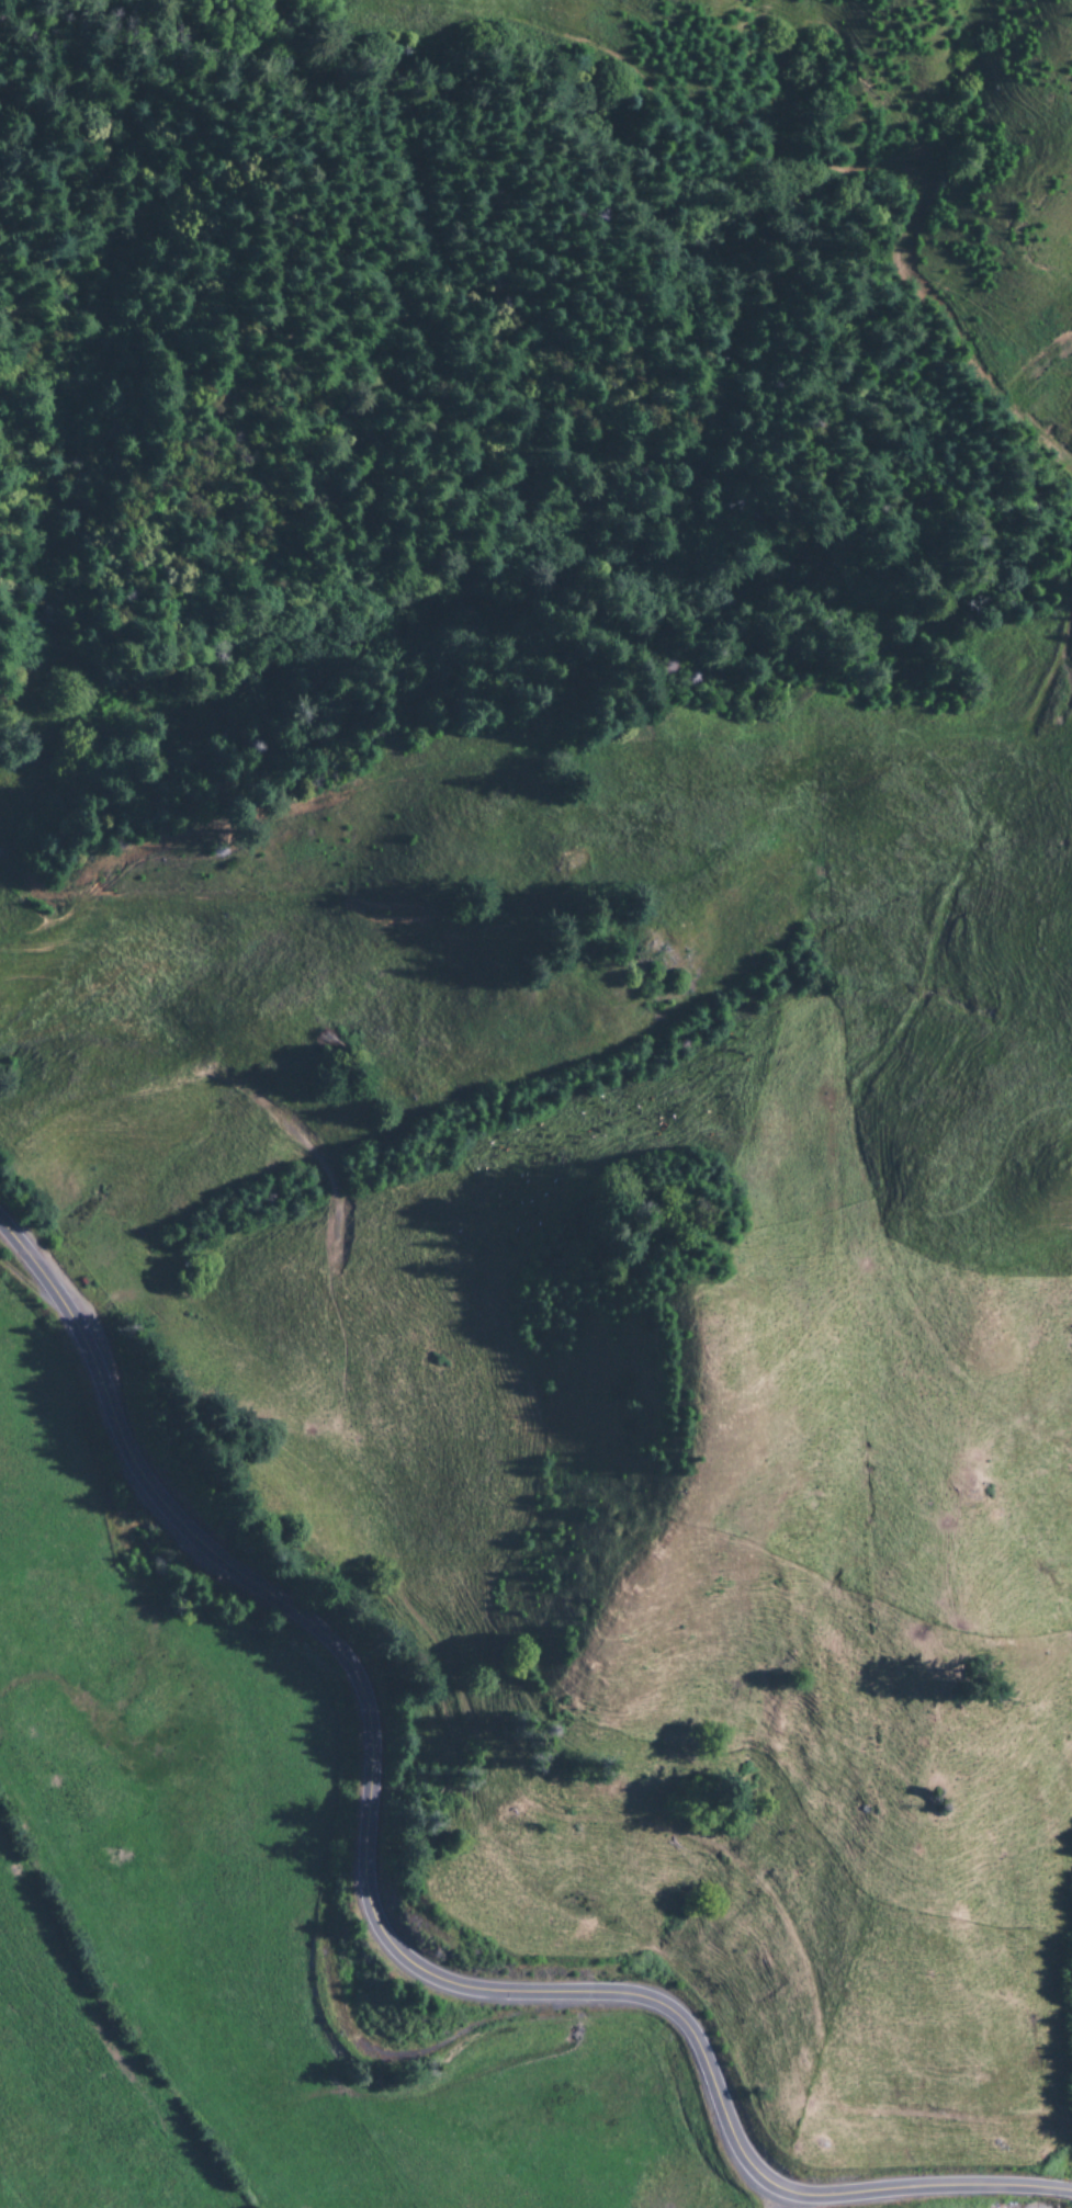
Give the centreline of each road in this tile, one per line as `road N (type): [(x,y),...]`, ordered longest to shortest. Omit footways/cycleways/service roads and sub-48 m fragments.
road 1 (secondary): [(1071,2195),(996,2187),(820,2199),(774,2190),(729,2141),(686,2030),(665,2009),(611,1994),(448,1985),(395,1954),(362,1892),(368,1736),(361,1698),(341,1660),(167,1515),(132,1470),(83,1347),(0,1228)]

